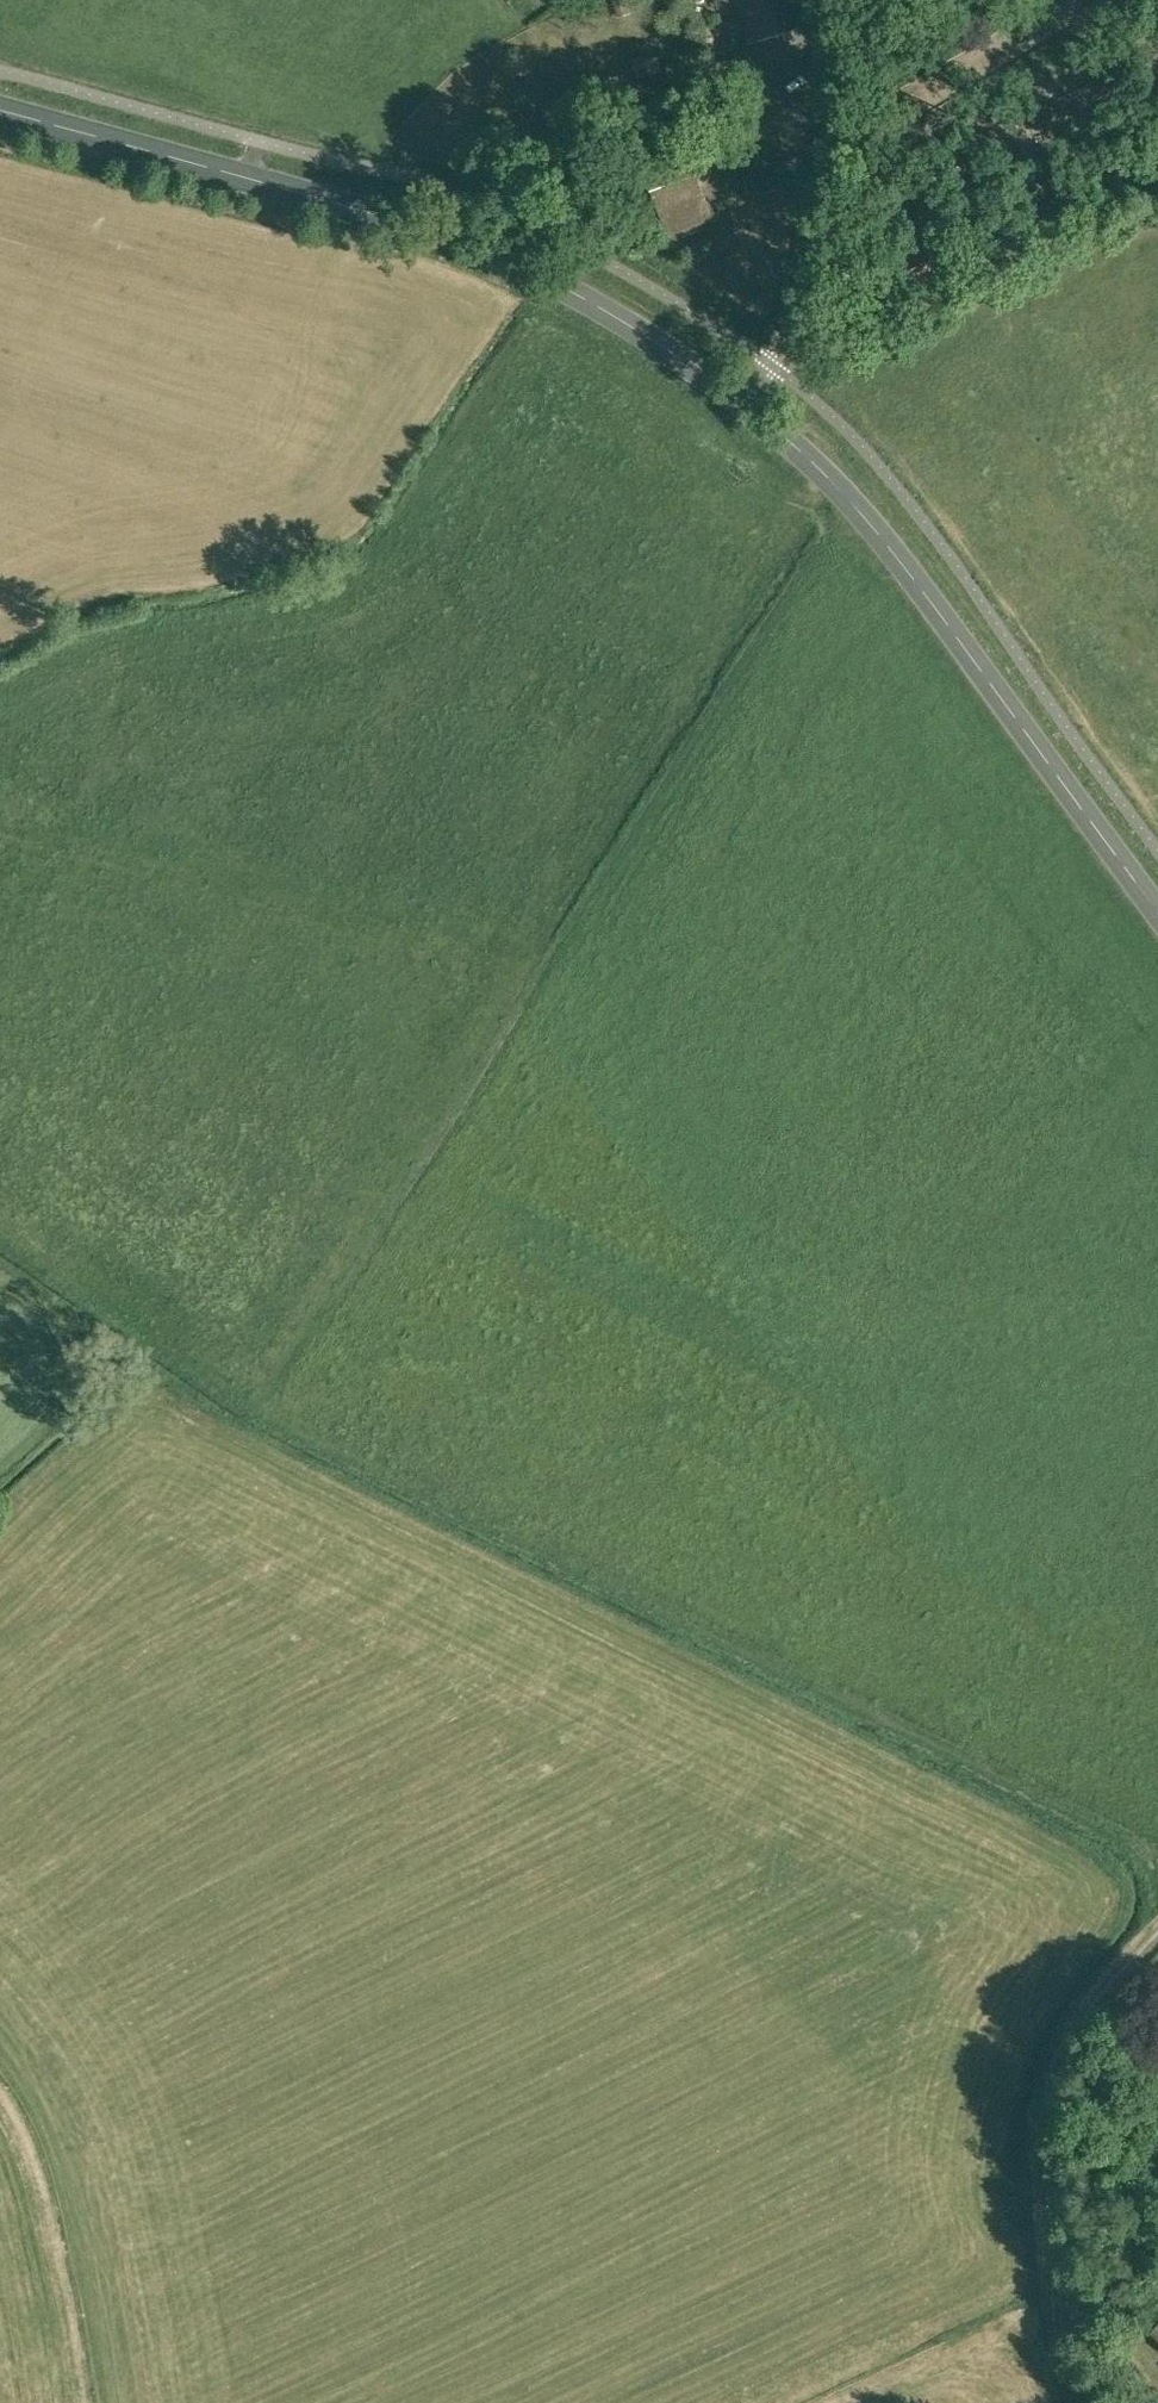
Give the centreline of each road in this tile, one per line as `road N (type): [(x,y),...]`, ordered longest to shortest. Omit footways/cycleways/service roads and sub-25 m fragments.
road 1 (secondary): [(748,409),(633,324),(430,228),(0,106)]
road 2 (secondary): [(1157,915),(895,556),(830,480),(748,409)]
road 3 (track): [(1157,1949),(1117,1993),(1083,2065),(1065,2166),(1069,2232),(1086,2310),(1134,2402)]
road 4 (residential): [(778,370),(812,257),(833,118),(833,28),(822,0)]

